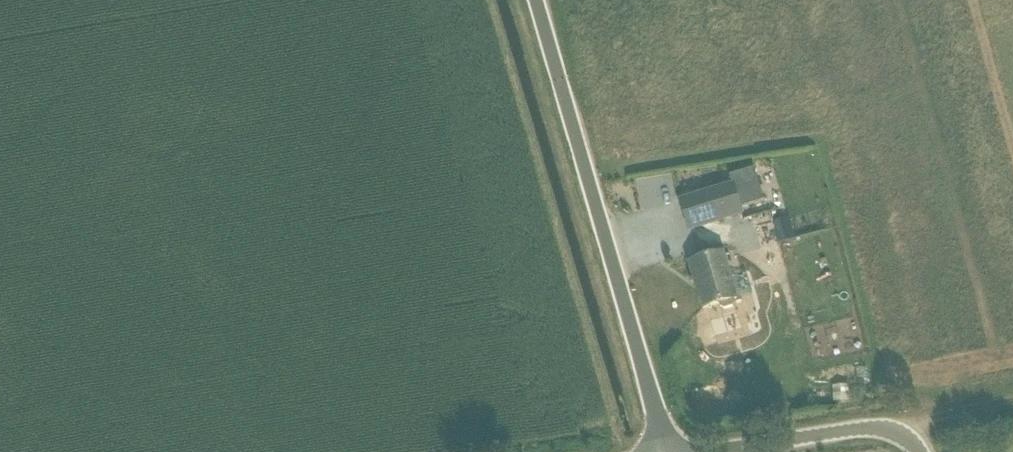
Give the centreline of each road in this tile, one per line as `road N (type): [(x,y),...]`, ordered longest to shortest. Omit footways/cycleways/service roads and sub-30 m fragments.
road 1 (unclassified): [(669,451),(536,0)]
road 2 (unclassified): [(920,451),(902,434),(873,427),(712,451)]

